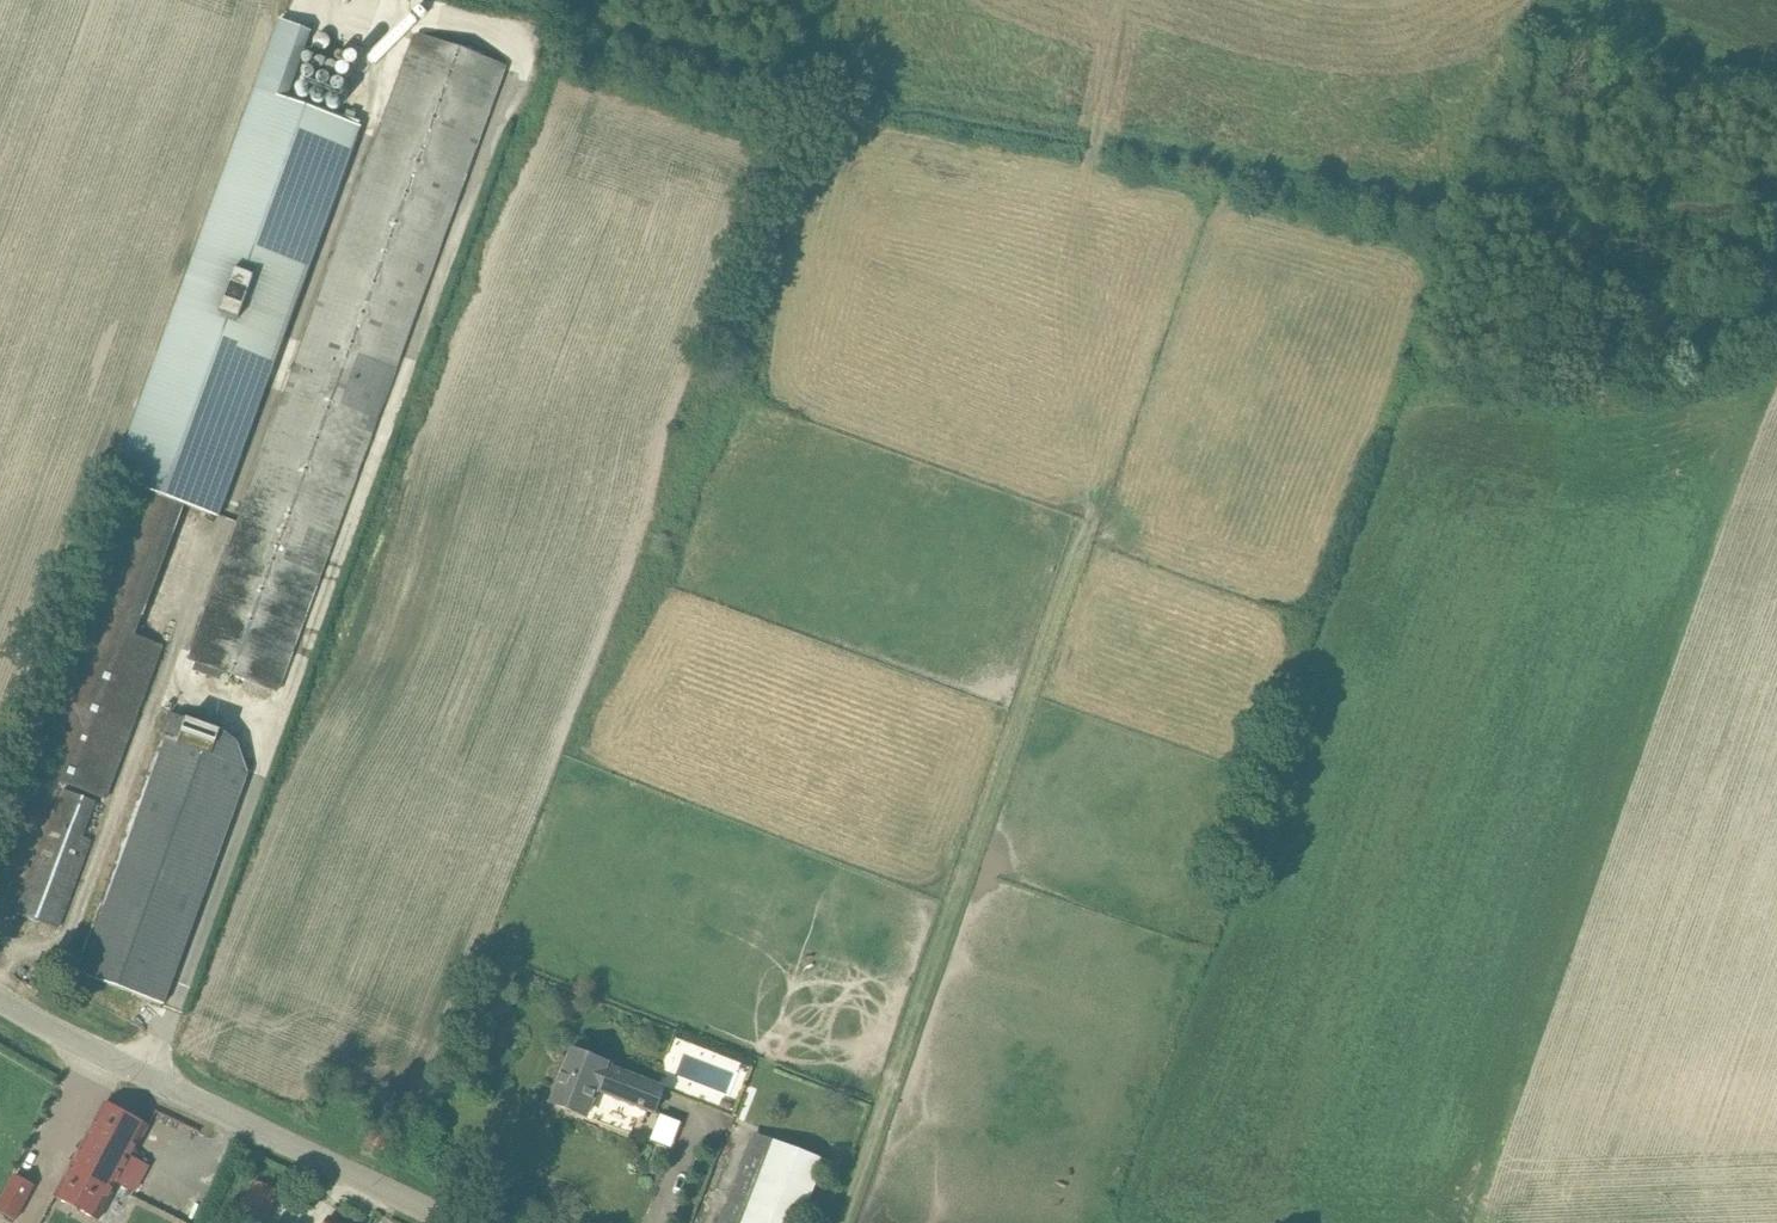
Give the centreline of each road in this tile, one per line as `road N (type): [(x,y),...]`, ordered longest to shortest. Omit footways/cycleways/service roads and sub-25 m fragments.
road 1 (unclassified): [(459,1222),(155,1090),(0,997)]

